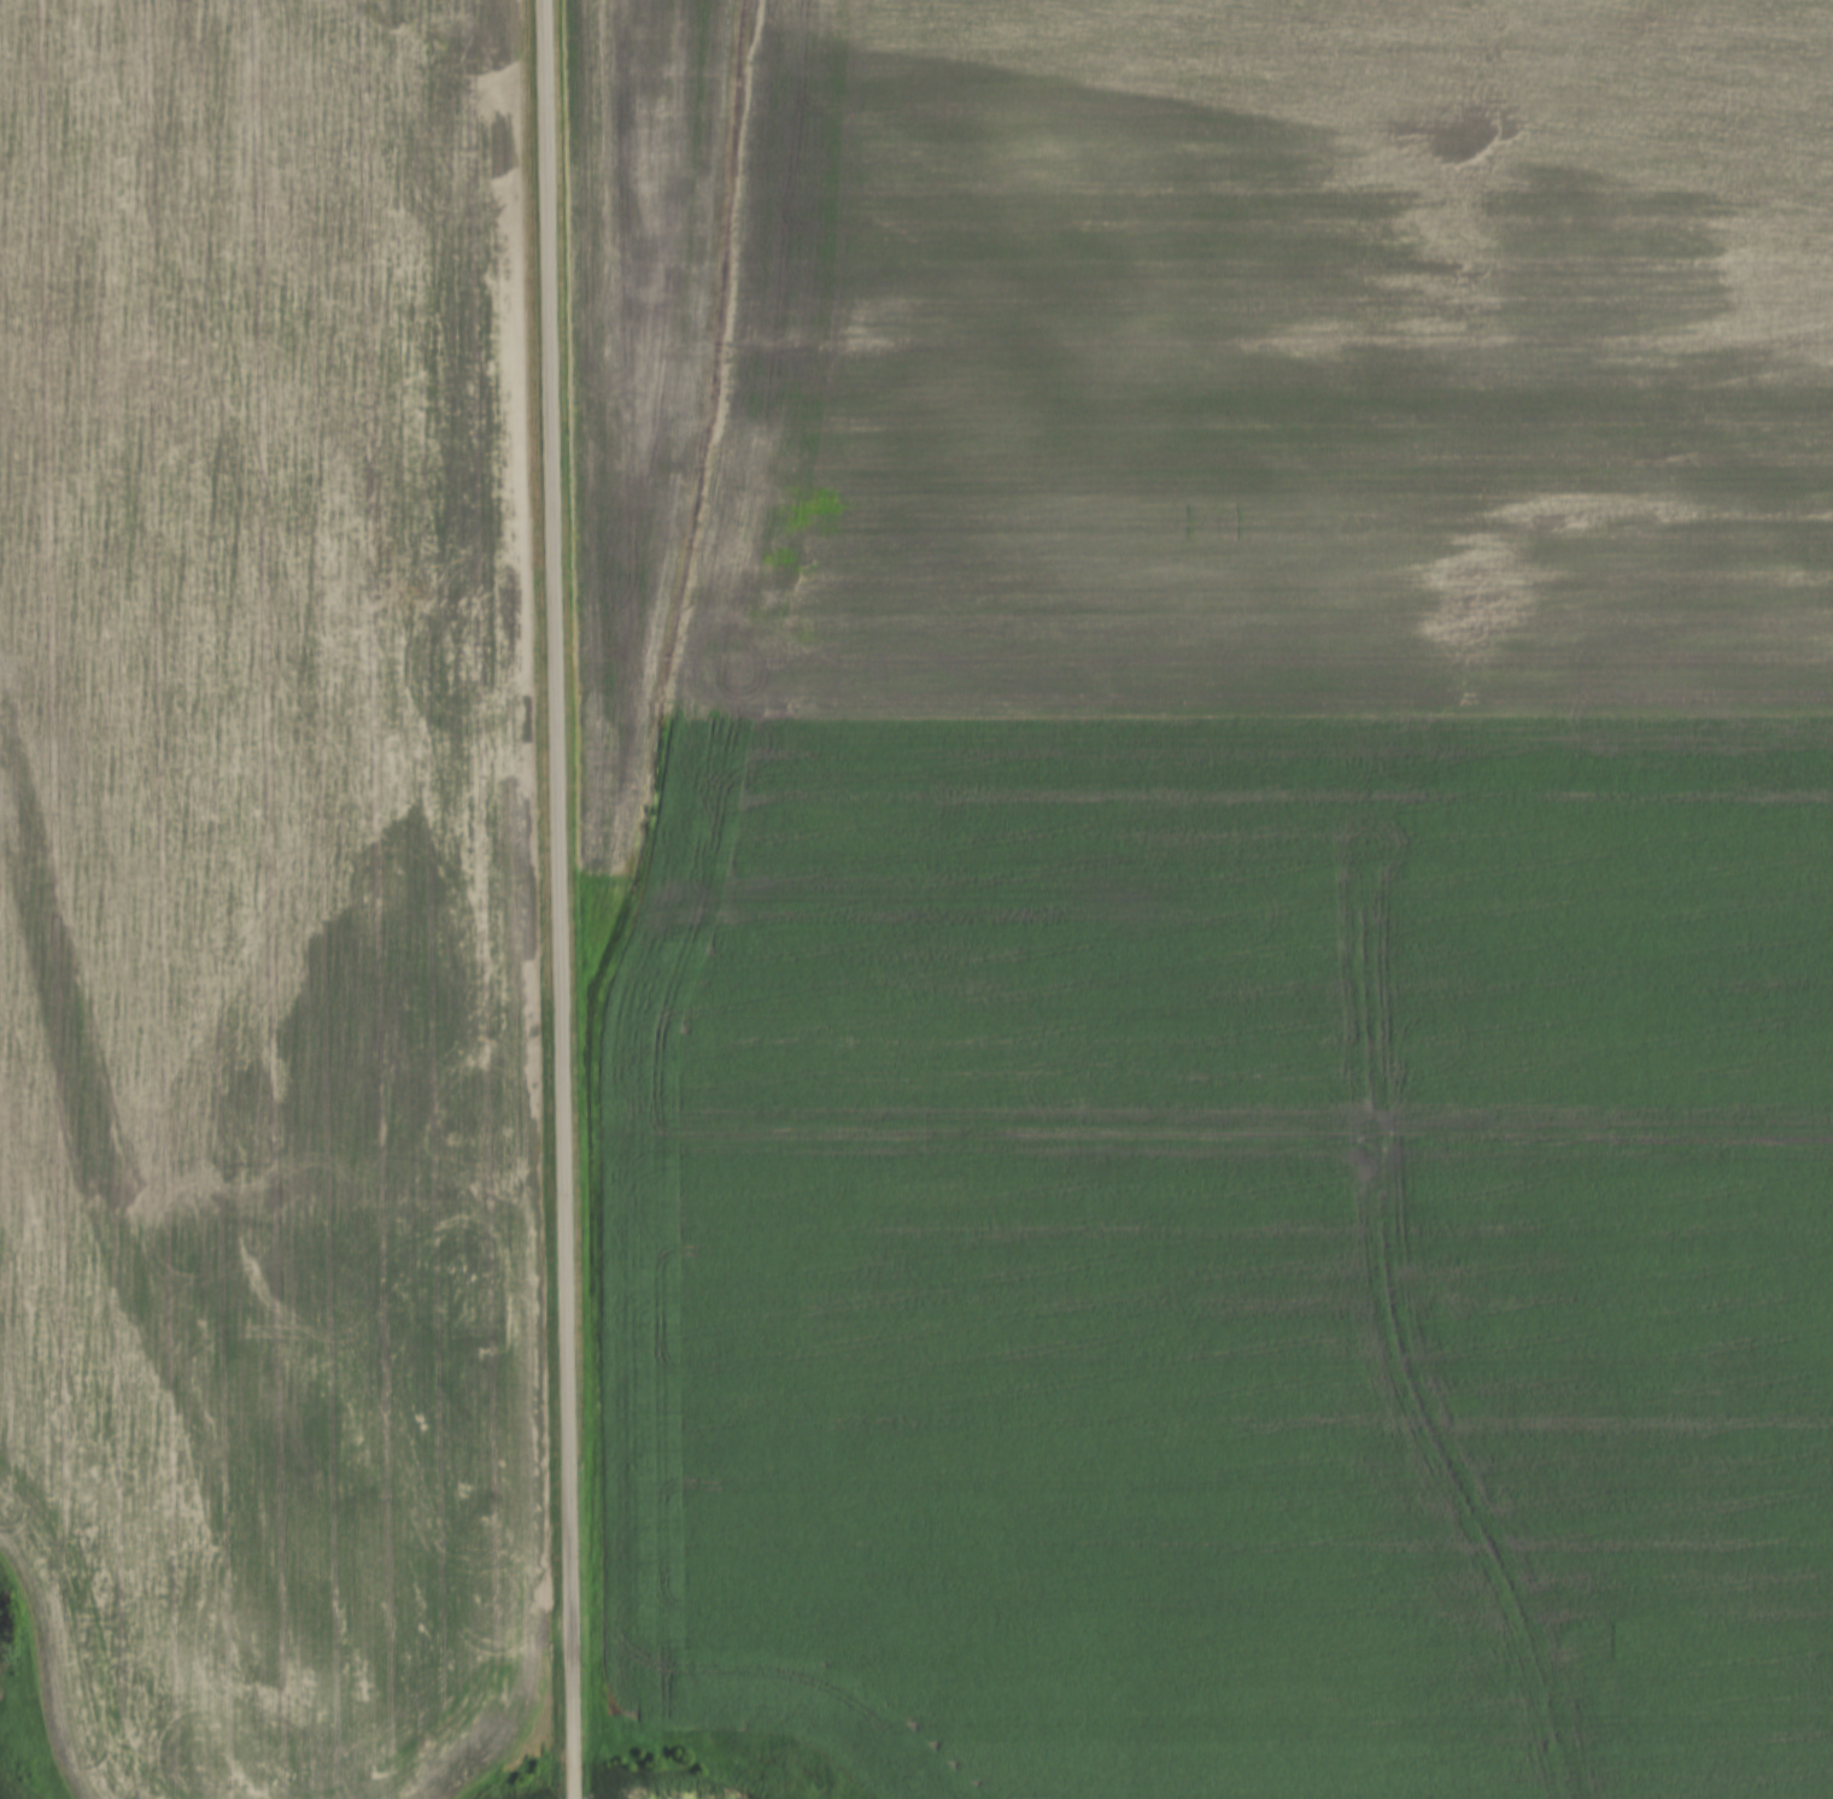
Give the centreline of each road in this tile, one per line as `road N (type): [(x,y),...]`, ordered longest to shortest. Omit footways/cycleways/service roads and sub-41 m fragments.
road 1 (residential): [(573,1798),(542,0)]

